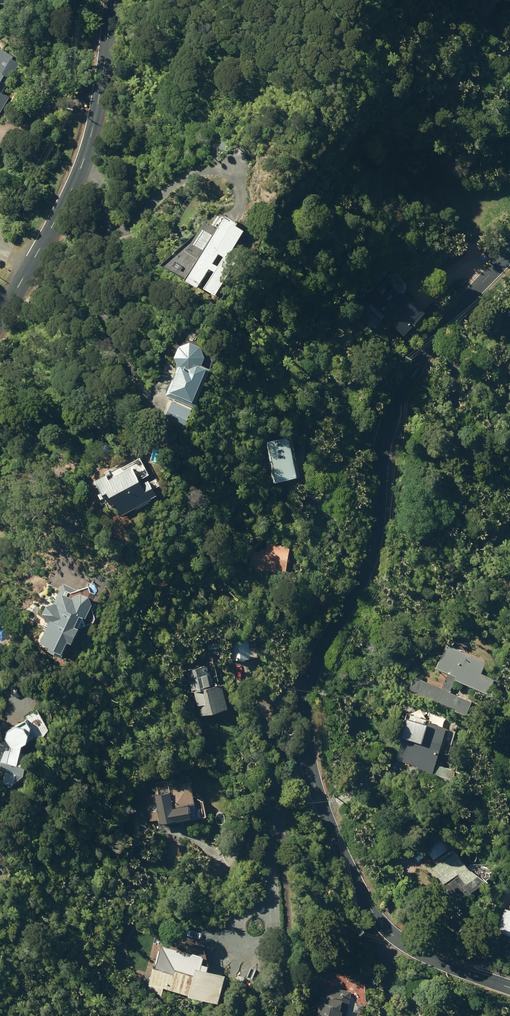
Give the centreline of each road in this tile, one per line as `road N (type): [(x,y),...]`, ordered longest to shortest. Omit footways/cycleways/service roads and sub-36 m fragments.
road 1 (residential): [(509,987),(438,961),(387,929),(335,833),(312,768),(305,713),(318,657),(375,539),(390,417),(420,355),(509,254)]
road 2 (residential): [(0,319),(83,161),(113,0)]

